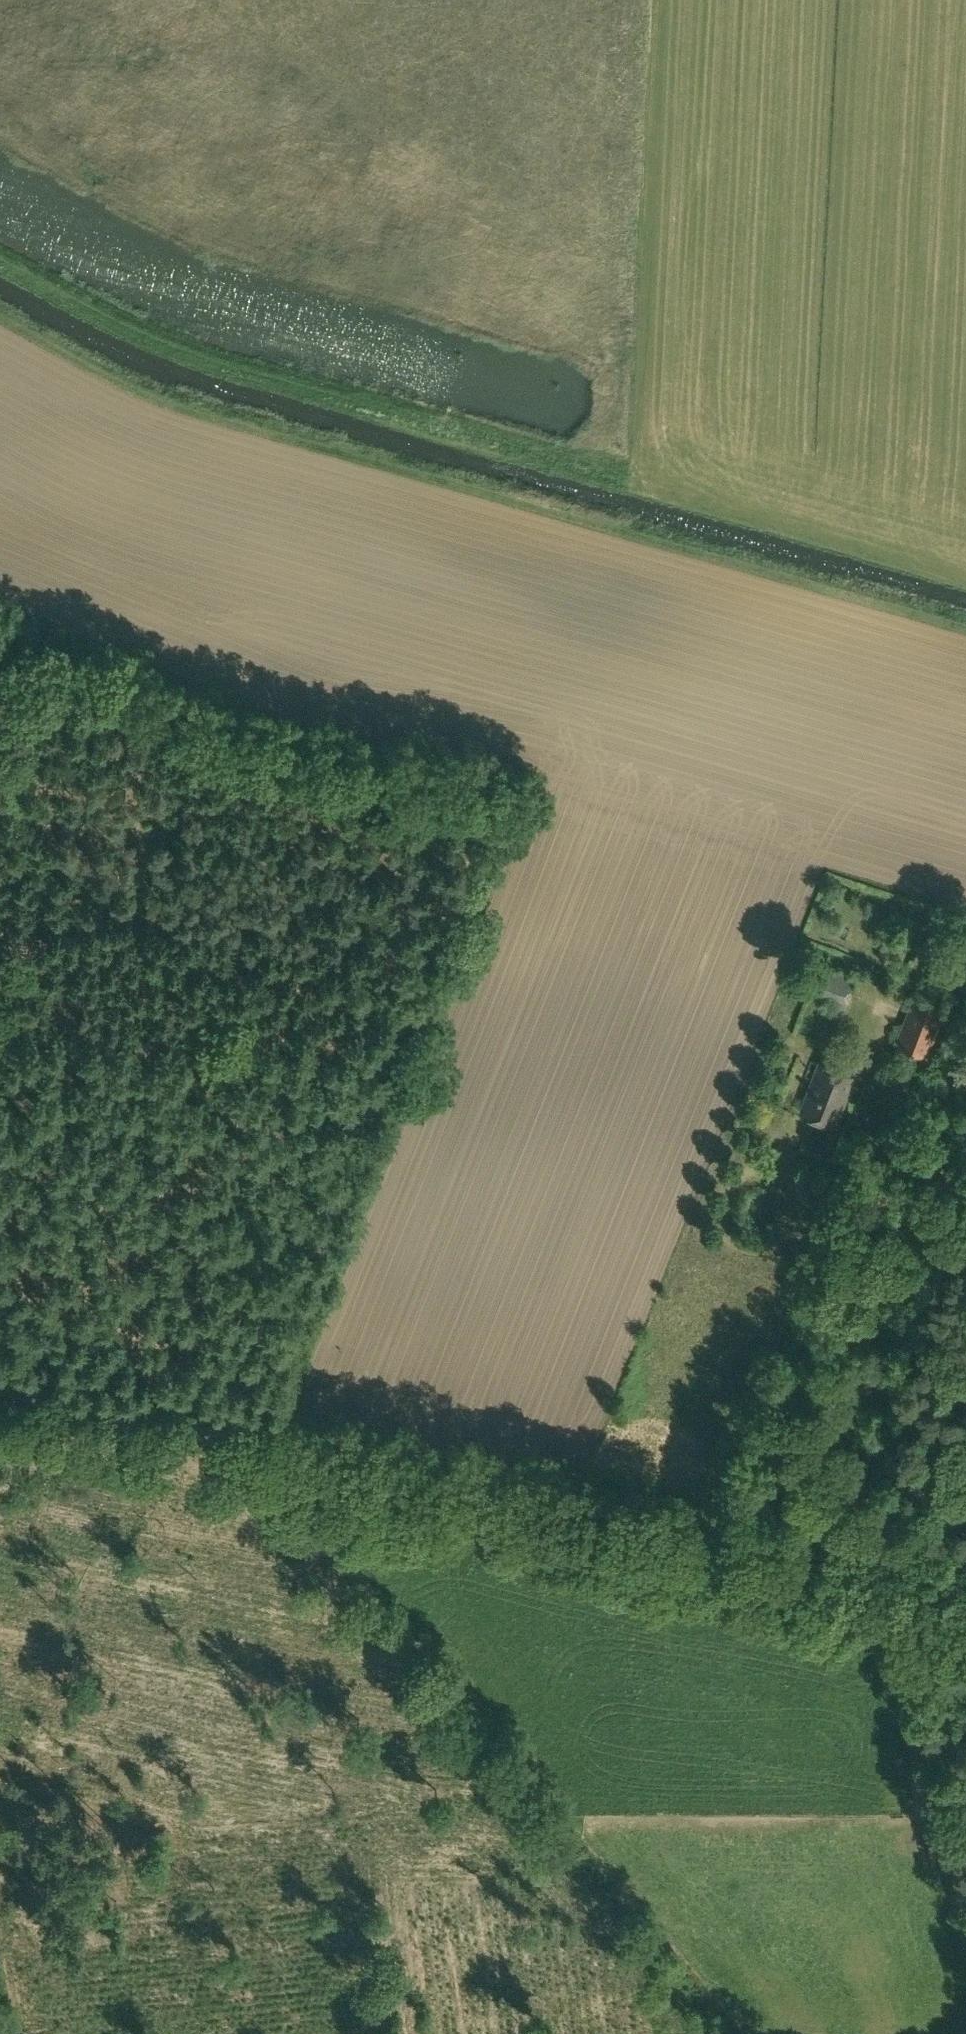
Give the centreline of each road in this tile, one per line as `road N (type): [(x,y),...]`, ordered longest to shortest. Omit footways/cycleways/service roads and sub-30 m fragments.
road 1 (unclassified): [(965,1603),(0,1377)]
road 2 (track): [(860,1121),(701,1543)]

